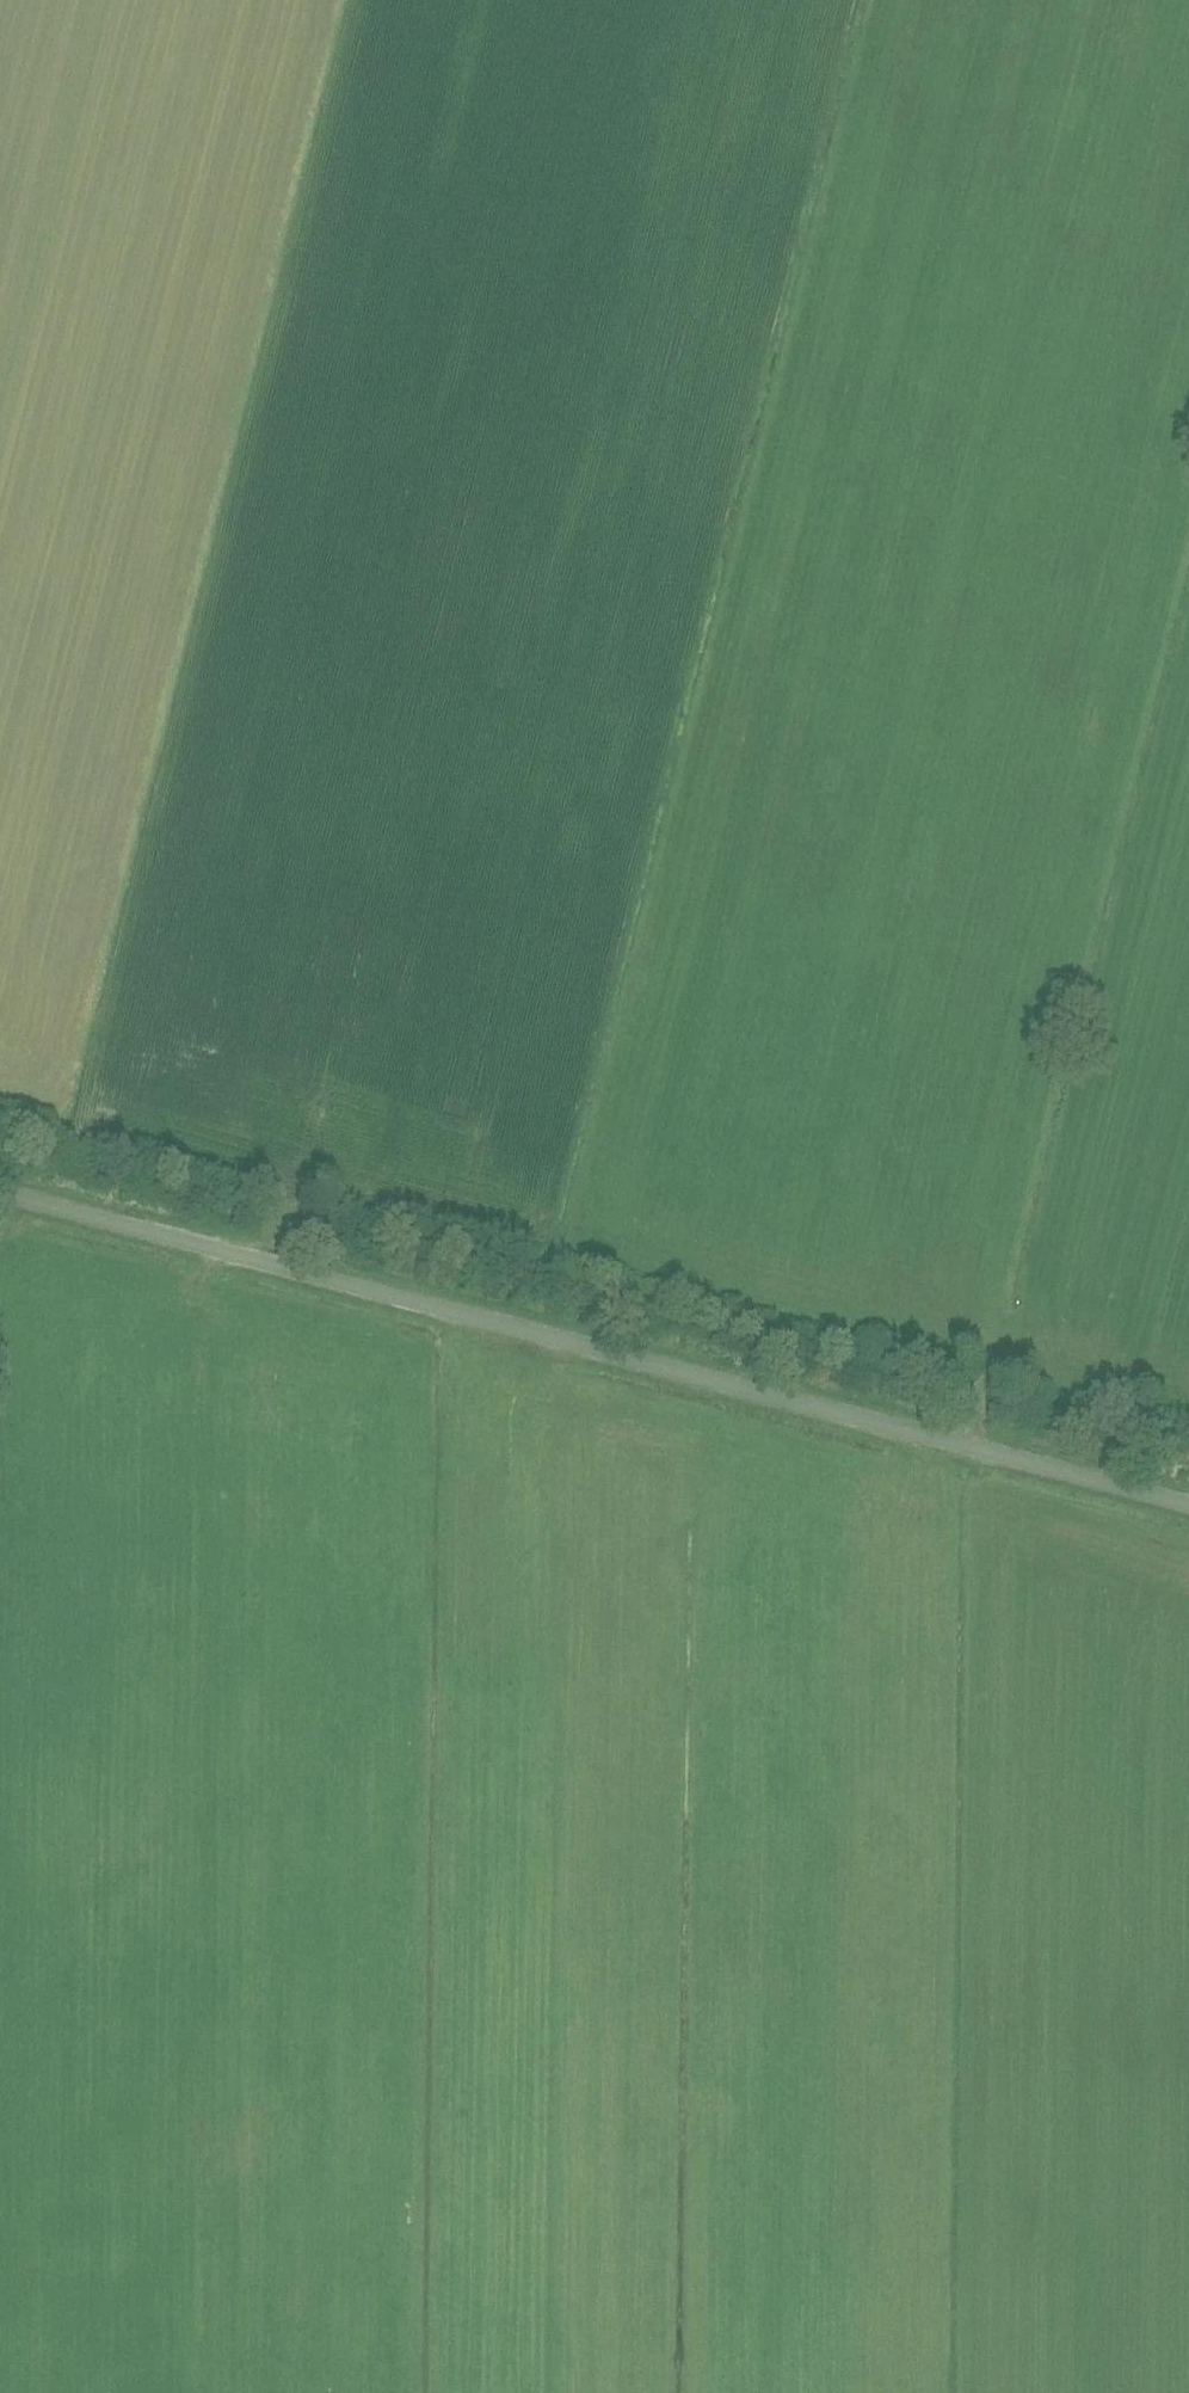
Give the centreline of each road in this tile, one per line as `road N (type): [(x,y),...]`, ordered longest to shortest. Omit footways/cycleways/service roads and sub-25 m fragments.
road 1 (unclassified): [(1188,1508),(0,1192)]

